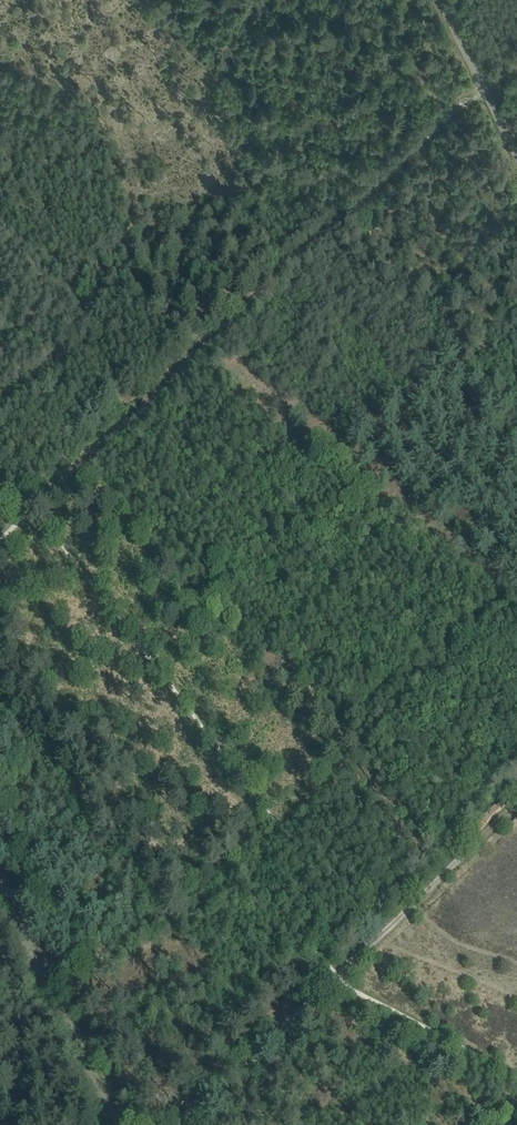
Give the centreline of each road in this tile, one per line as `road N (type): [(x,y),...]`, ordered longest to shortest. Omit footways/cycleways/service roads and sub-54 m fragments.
road 1 (track): [(28,508),(482,83)]
road 2 (track): [(170,1124),(516,806)]
road 3 (track): [(137,404),(0,128)]
road 4 (track): [(0,869),(131,1124)]

